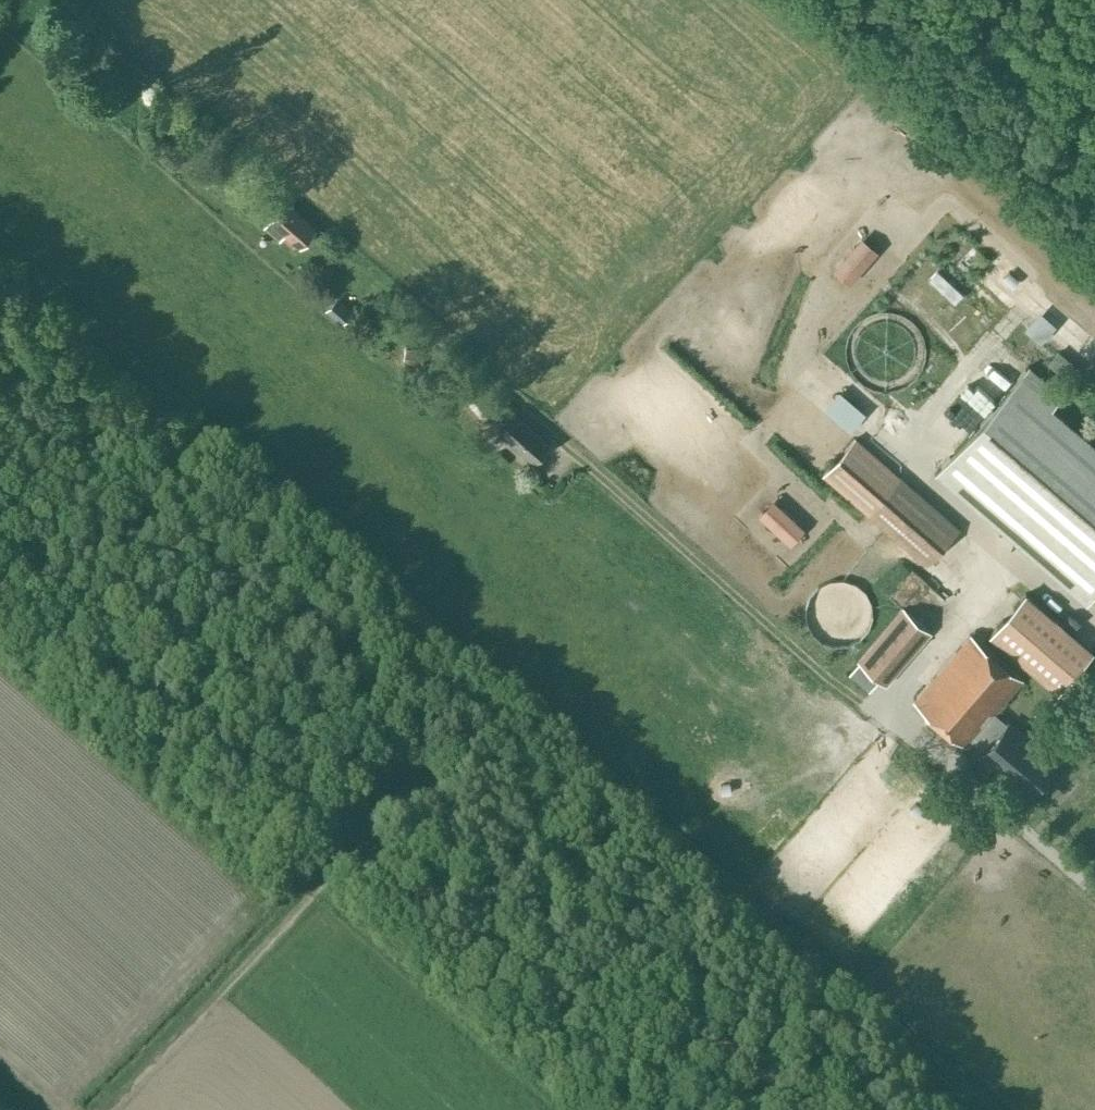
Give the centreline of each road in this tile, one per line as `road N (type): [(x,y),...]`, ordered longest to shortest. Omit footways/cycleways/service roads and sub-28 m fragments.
road 1 (track): [(975,1109),(0,252)]
road 2 (track): [(105,1109),(322,883),(361,871),(401,878),(520,930),(648,970),(688,1001),(718,1045),(817,1109)]
road 3 (track): [(886,708),(857,702),(329,247)]

